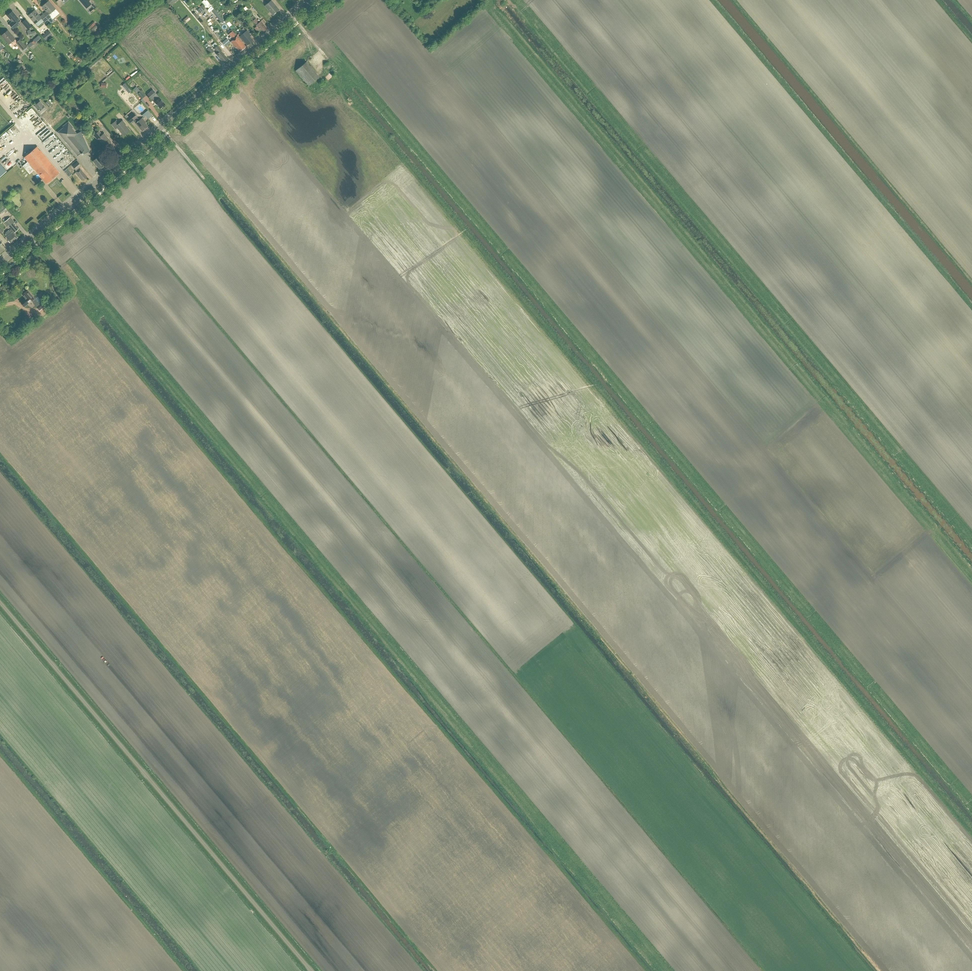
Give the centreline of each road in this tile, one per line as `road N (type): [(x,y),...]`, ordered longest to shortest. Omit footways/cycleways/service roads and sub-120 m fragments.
road 1 (unclassified): [(312,970),(0,601)]
road 2 (tertiary): [(0,264),(310,0)]

